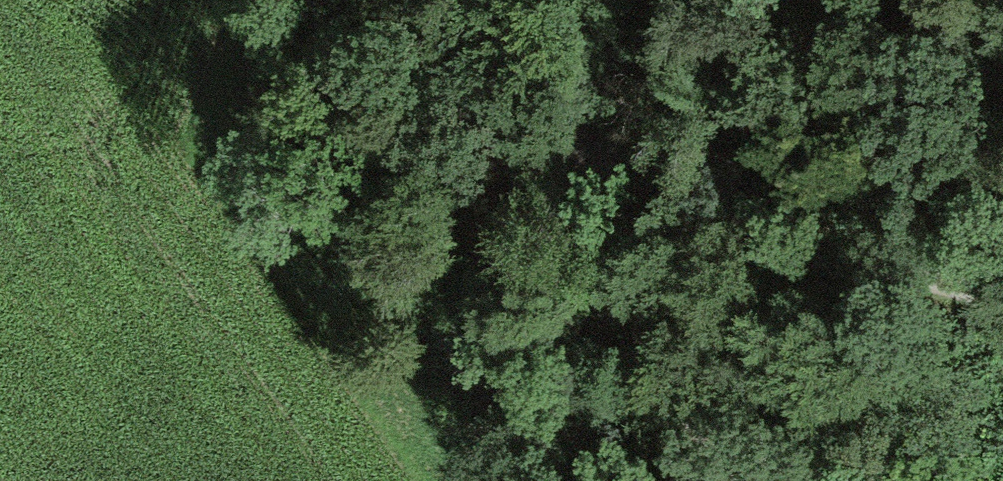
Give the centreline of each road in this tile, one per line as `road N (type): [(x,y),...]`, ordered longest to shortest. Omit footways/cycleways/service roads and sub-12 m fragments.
road 1 (track): [(423,0),(683,206),(1002,304)]
road 2 (track): [(389,0),(742,480)]

